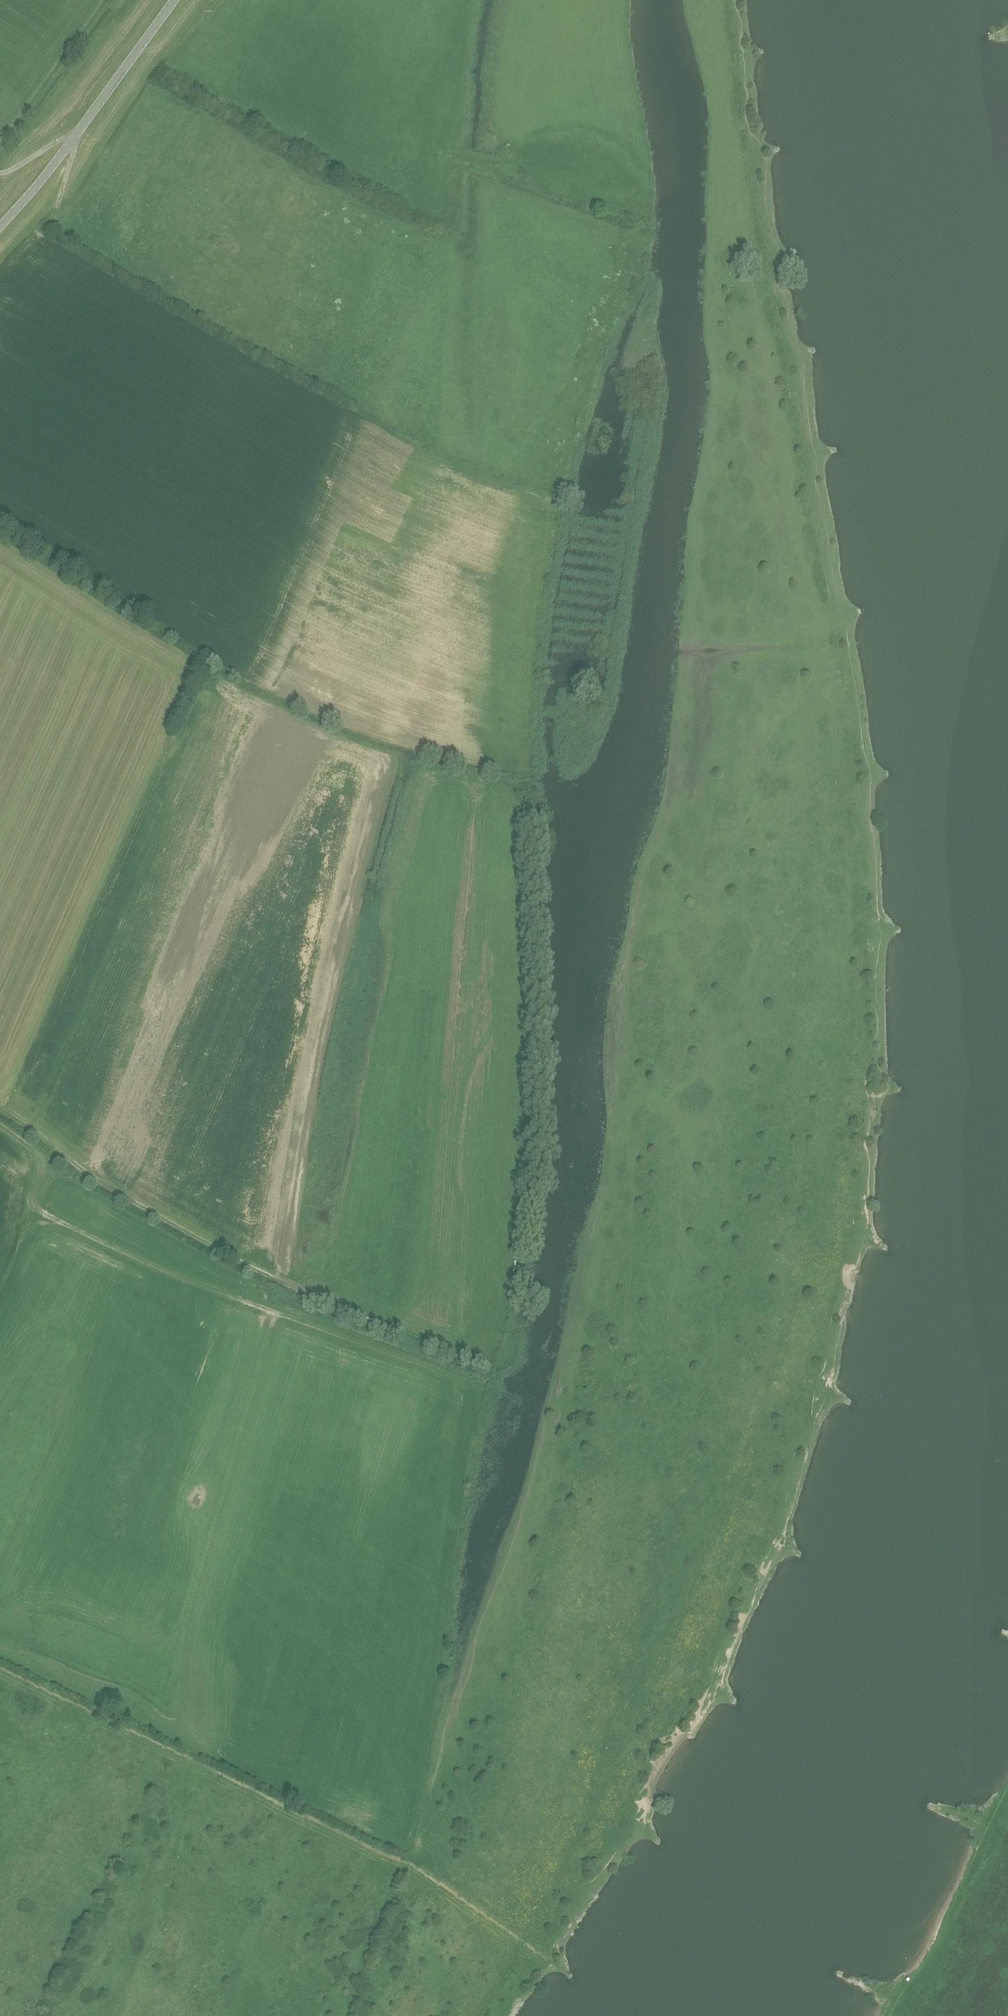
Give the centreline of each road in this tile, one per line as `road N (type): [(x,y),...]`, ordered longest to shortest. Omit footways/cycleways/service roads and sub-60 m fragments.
road 1 (tertiary): [(0,226),(175,0)]

